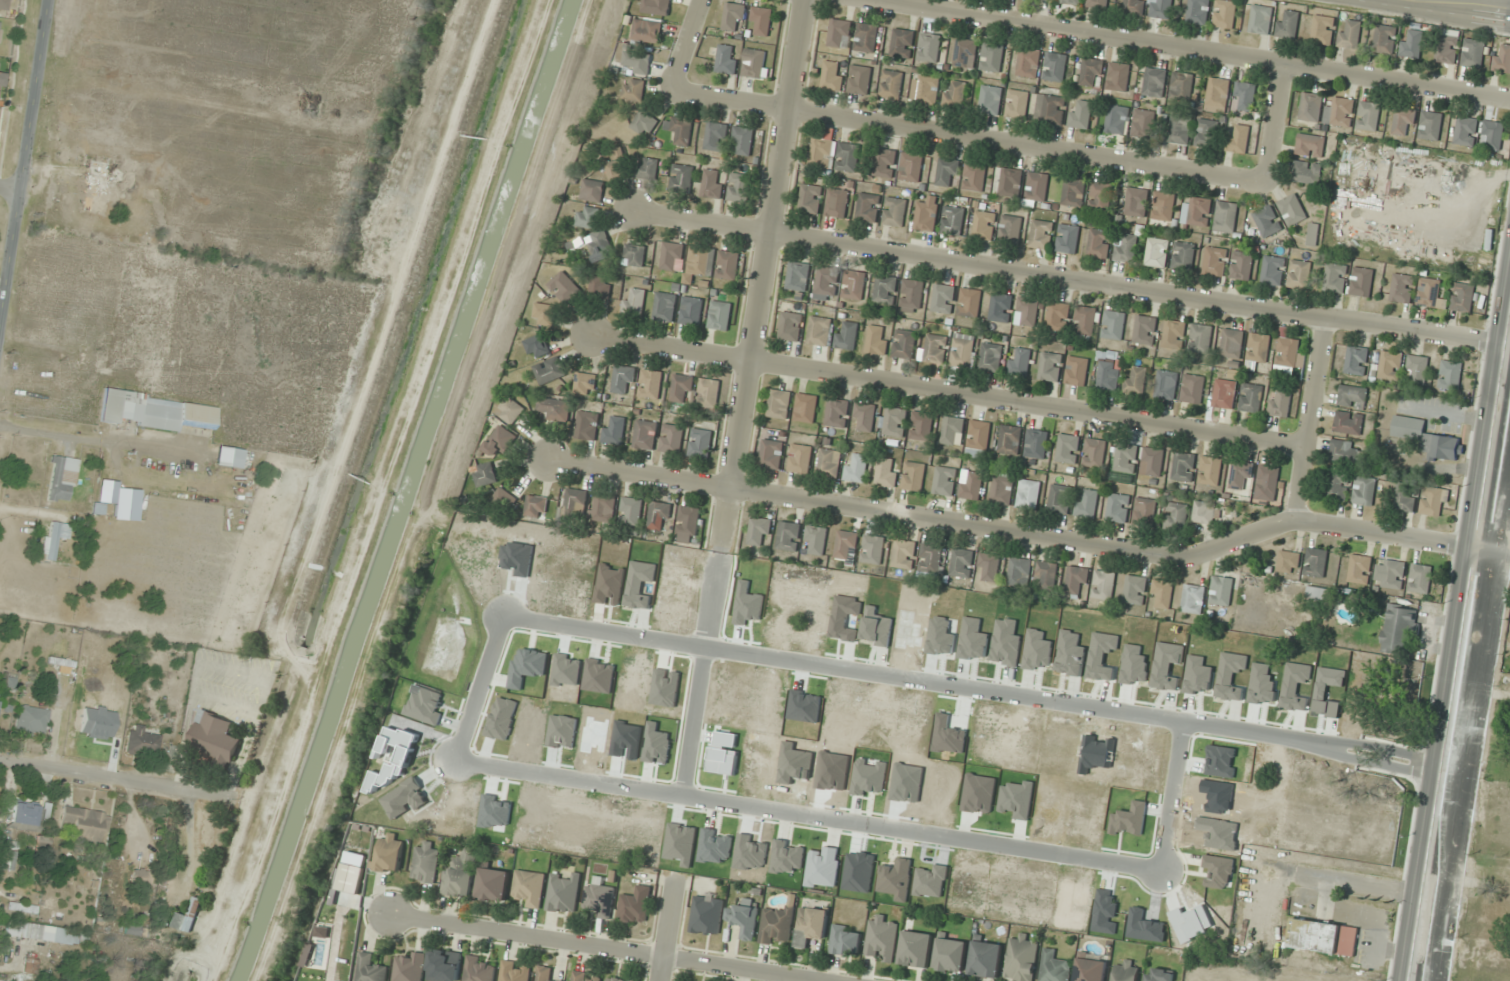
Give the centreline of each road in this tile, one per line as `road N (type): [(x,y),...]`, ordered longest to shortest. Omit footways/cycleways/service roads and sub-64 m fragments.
road 1 (residential): [(1184,721),(1161,871),(457,760),(503,617),(1283,736),(1456,769)]
road 2 (residential): [(1509,557),(1297,521),(1174,557),(545,458)]
road 3 (residential): [(1509,346),(638,212)]
road 4 (residential): [(805,0),(683,796)]
road 5 (residential): [(1305,445),(589,334)]
road 6 (residential): [(147,66),(158,2),(336,28),(283,189),(135,163),(147,66)]
road 7 (residential): [(1509,100),(878,0)]
road 8 (residential): [(1263,181),(671,87)]
road 9 (secondary): [(1423,980),(1509,412)]
road 10 (residential): [(390,915),(807,980)]
road 11 (tertiary): [(0,315),(48,0)]
road 12 (residential): [(1297,521),(1325,316)]

